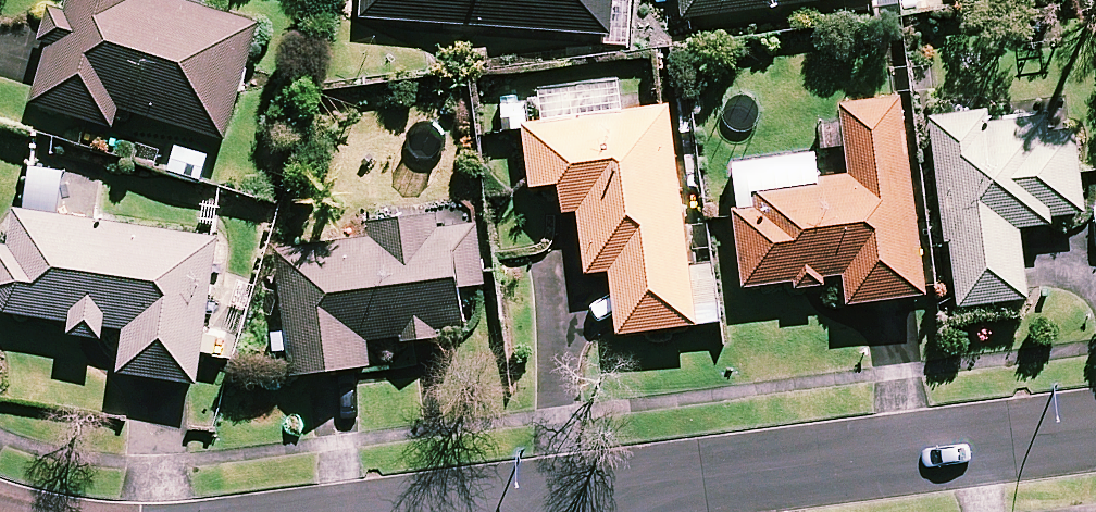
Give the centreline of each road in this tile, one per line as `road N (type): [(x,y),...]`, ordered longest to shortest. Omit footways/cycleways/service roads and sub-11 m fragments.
road 1 (residential): [(1095,433),(542,498)]

